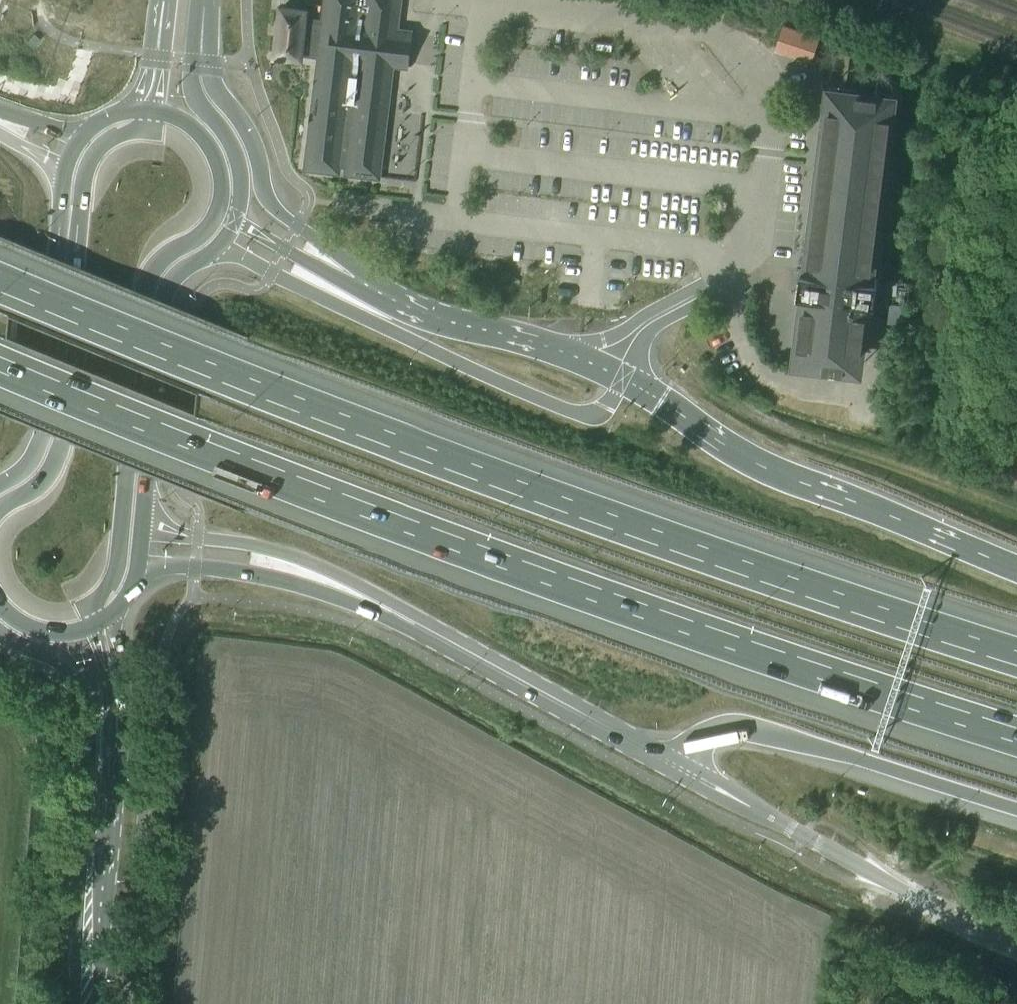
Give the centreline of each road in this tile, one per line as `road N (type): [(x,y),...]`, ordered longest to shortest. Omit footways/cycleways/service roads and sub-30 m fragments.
road 1 (motorway): [(1016,661),(198,366),(0,285)]
road 2 (motorway): [(0,364),(504,558),(1016,739)]
road 3 (unclassified): [(204,258),(252,263),(569,412),(601,412),(623,378)]
road 4 (motorway): [(1016,572),(786,477),(623,378)]
road 5 (primary): [(676,767),(364,597),(287,568)]
road 6 (unclassified): [(1016,947),(676,767)]
road 7 (motorway): [(676,767),(708,735),(748,731),(1016,809)]
road 8 (primary): [(355,277),(269,201),(253,143),(212,80),(211,40),(196,12)]
road 9 (primary): [(623,378),(548,347),(401,305),(355,277)]
road 10 (primary): [(86,1003),(106,739)]
road 11 (primary): [(235,220),(238,160),(192,85),(196,12)]
road 12 (primary): [(69,225),(52,415)]
road 13 (primary): [(94,626),(96,603),(117,567),(126,474),(139,454)]
road 14 (primary): [(149,329),(142,307),(149,274),(206,231),(221,194)]
road 15 (primary): [(129,594),(175,567),(260,577),(287,568)]
road 16 (primary): [(287,568),(265,548),(185,536),(142,514)]
road 17 (primary): [(0,634),(65,665),(106,739)]
road 18 (primary): [(154,112),(95,153),(69,225)]
road 19 (primary): [(106,739),(124,704),(114,632),(122,604)]
road 20 (primary): [(355,277),(235,220)]
road 21 (primary): [(139,454),(149,329)]
road 22 (primary): [(52,415),(60,434),(53,466),(0,510)]
road 23 (primary): [(163,7),(141,89),(116,114)]

